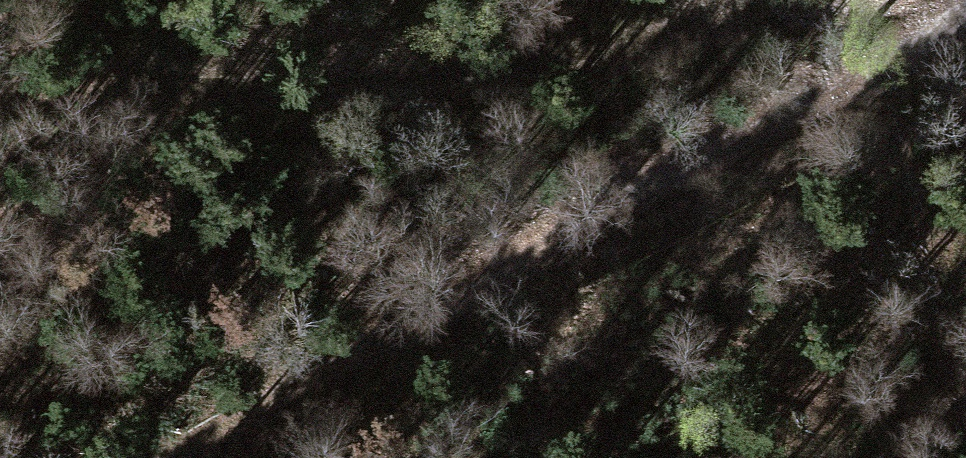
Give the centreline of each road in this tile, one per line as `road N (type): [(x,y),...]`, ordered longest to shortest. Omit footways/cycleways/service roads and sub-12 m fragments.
road 1 (track): [(168,457),(274,381),(946,0)]
road 2 (track): [(0,86),(473,65),(692,13),(796,0)]

